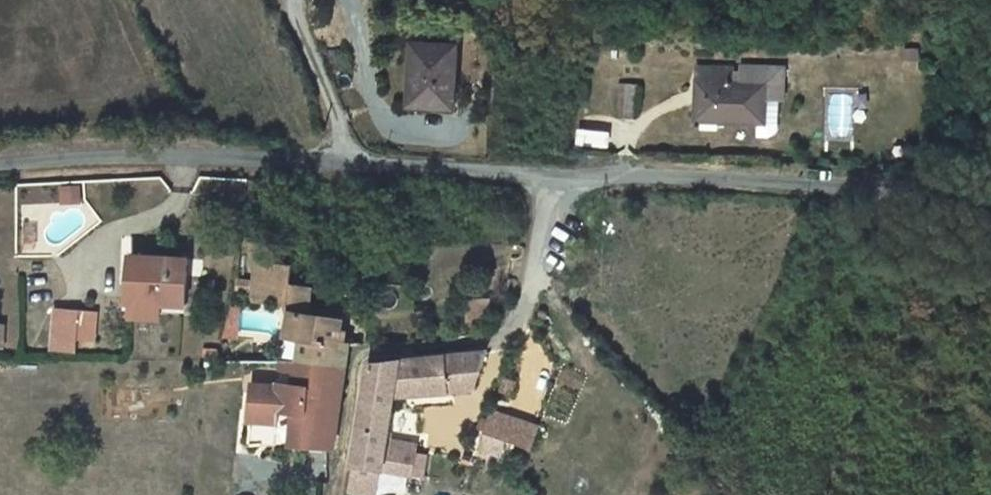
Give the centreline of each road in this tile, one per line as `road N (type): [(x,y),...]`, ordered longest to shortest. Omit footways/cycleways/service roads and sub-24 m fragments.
road 1 (unclassified): [(0,172),(175,153),(990,197)]
road 2 (track): [(356,162),(283,0)]

